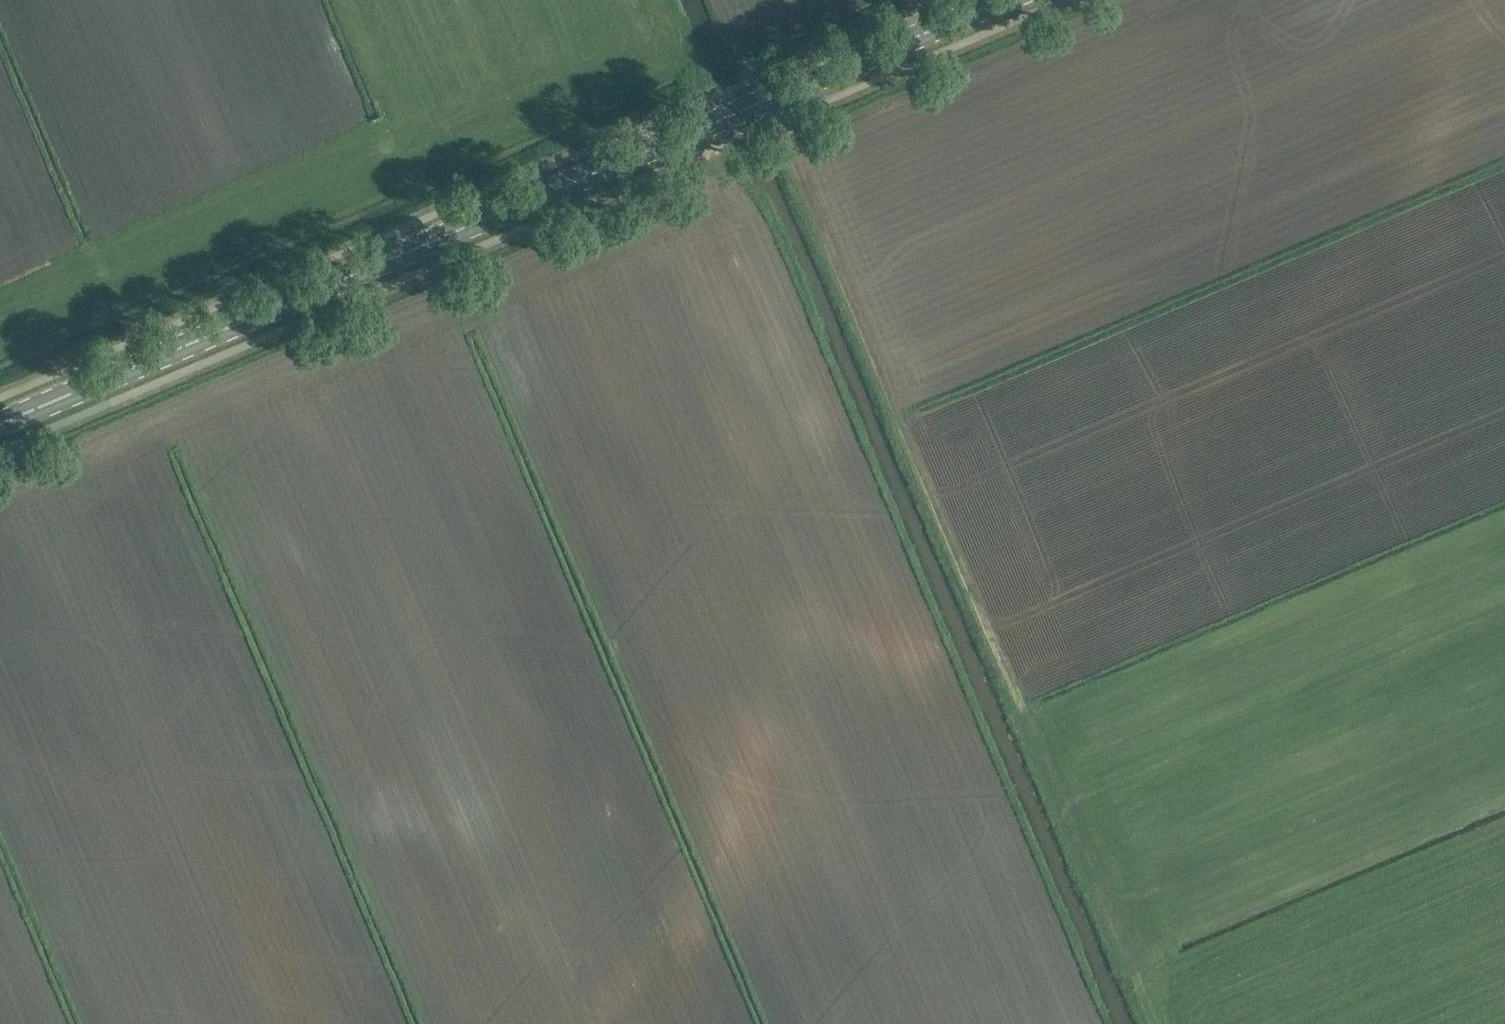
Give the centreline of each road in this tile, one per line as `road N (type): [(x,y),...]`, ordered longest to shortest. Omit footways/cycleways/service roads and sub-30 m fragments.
road 1 (primary): [(0,422),(1001,0)]

